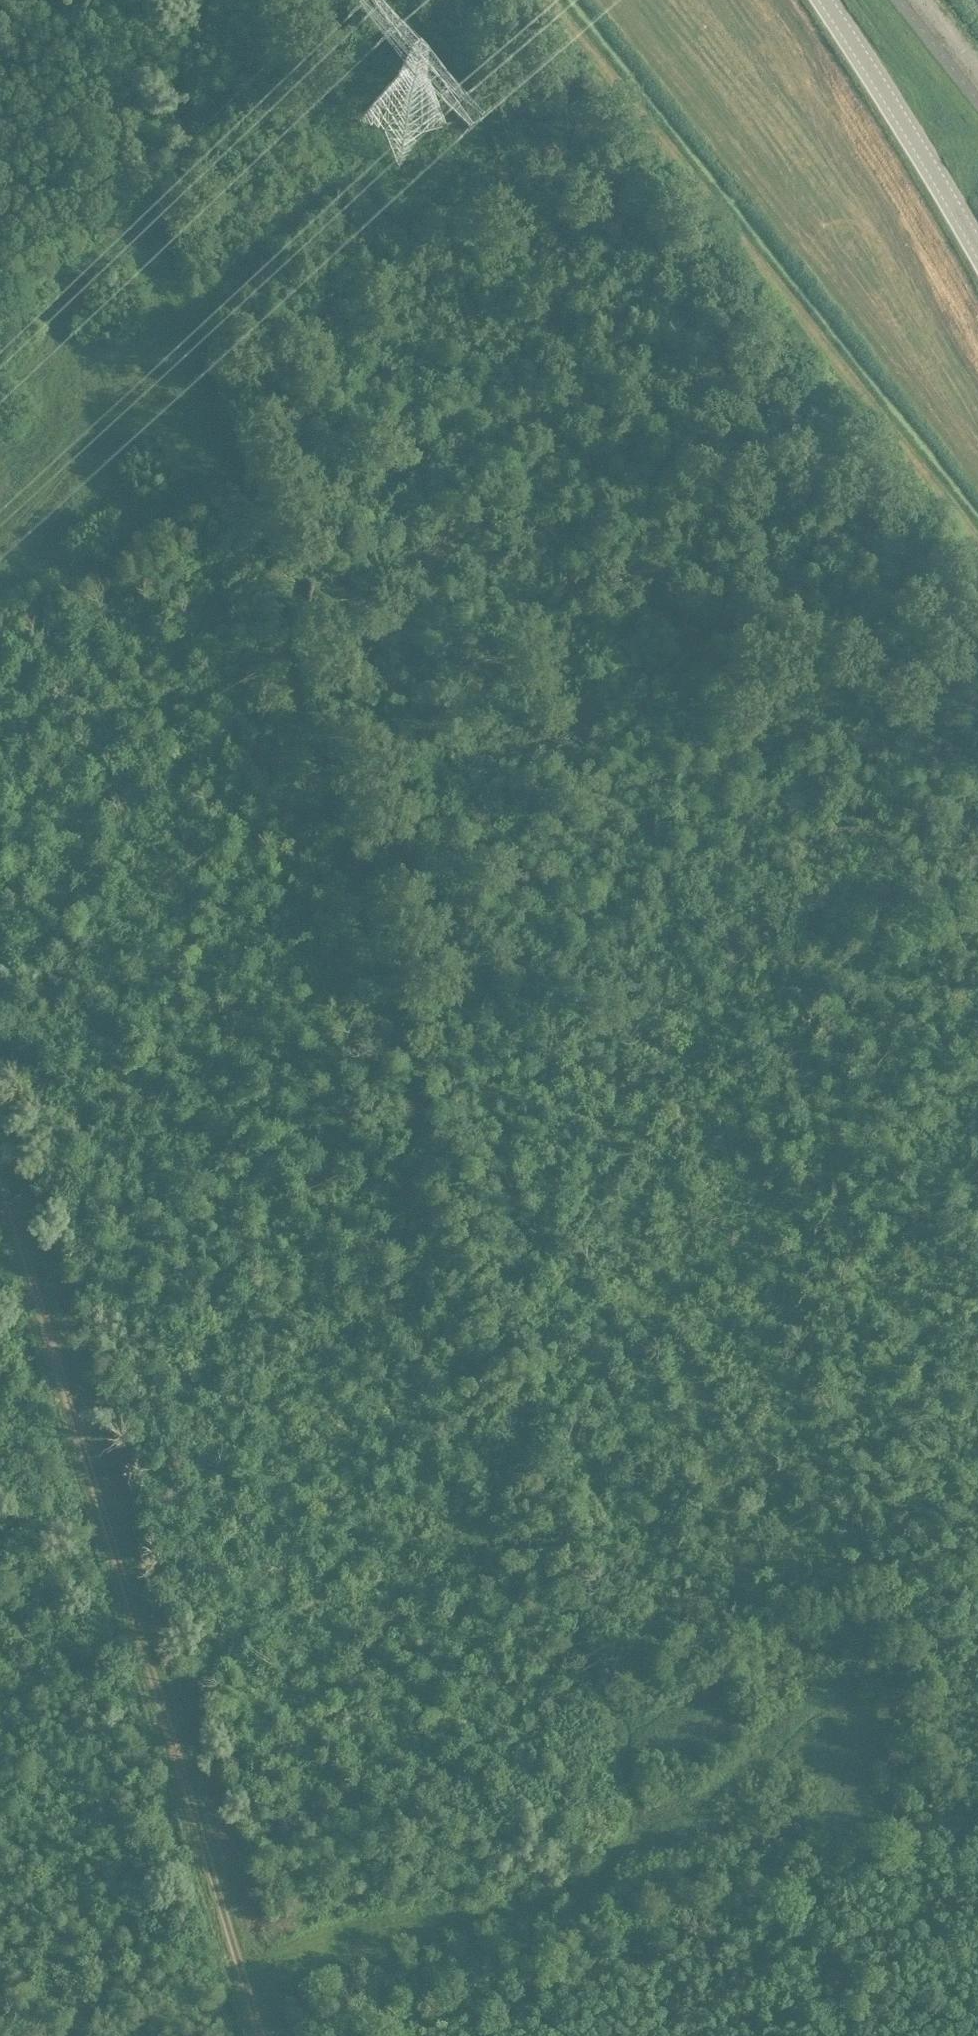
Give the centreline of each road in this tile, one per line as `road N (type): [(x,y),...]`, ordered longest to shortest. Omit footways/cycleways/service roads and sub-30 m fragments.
road 1 (track): [(241,1967),(0,1165)]
road 2 (unclassified): [(977,249),(825,0)]

